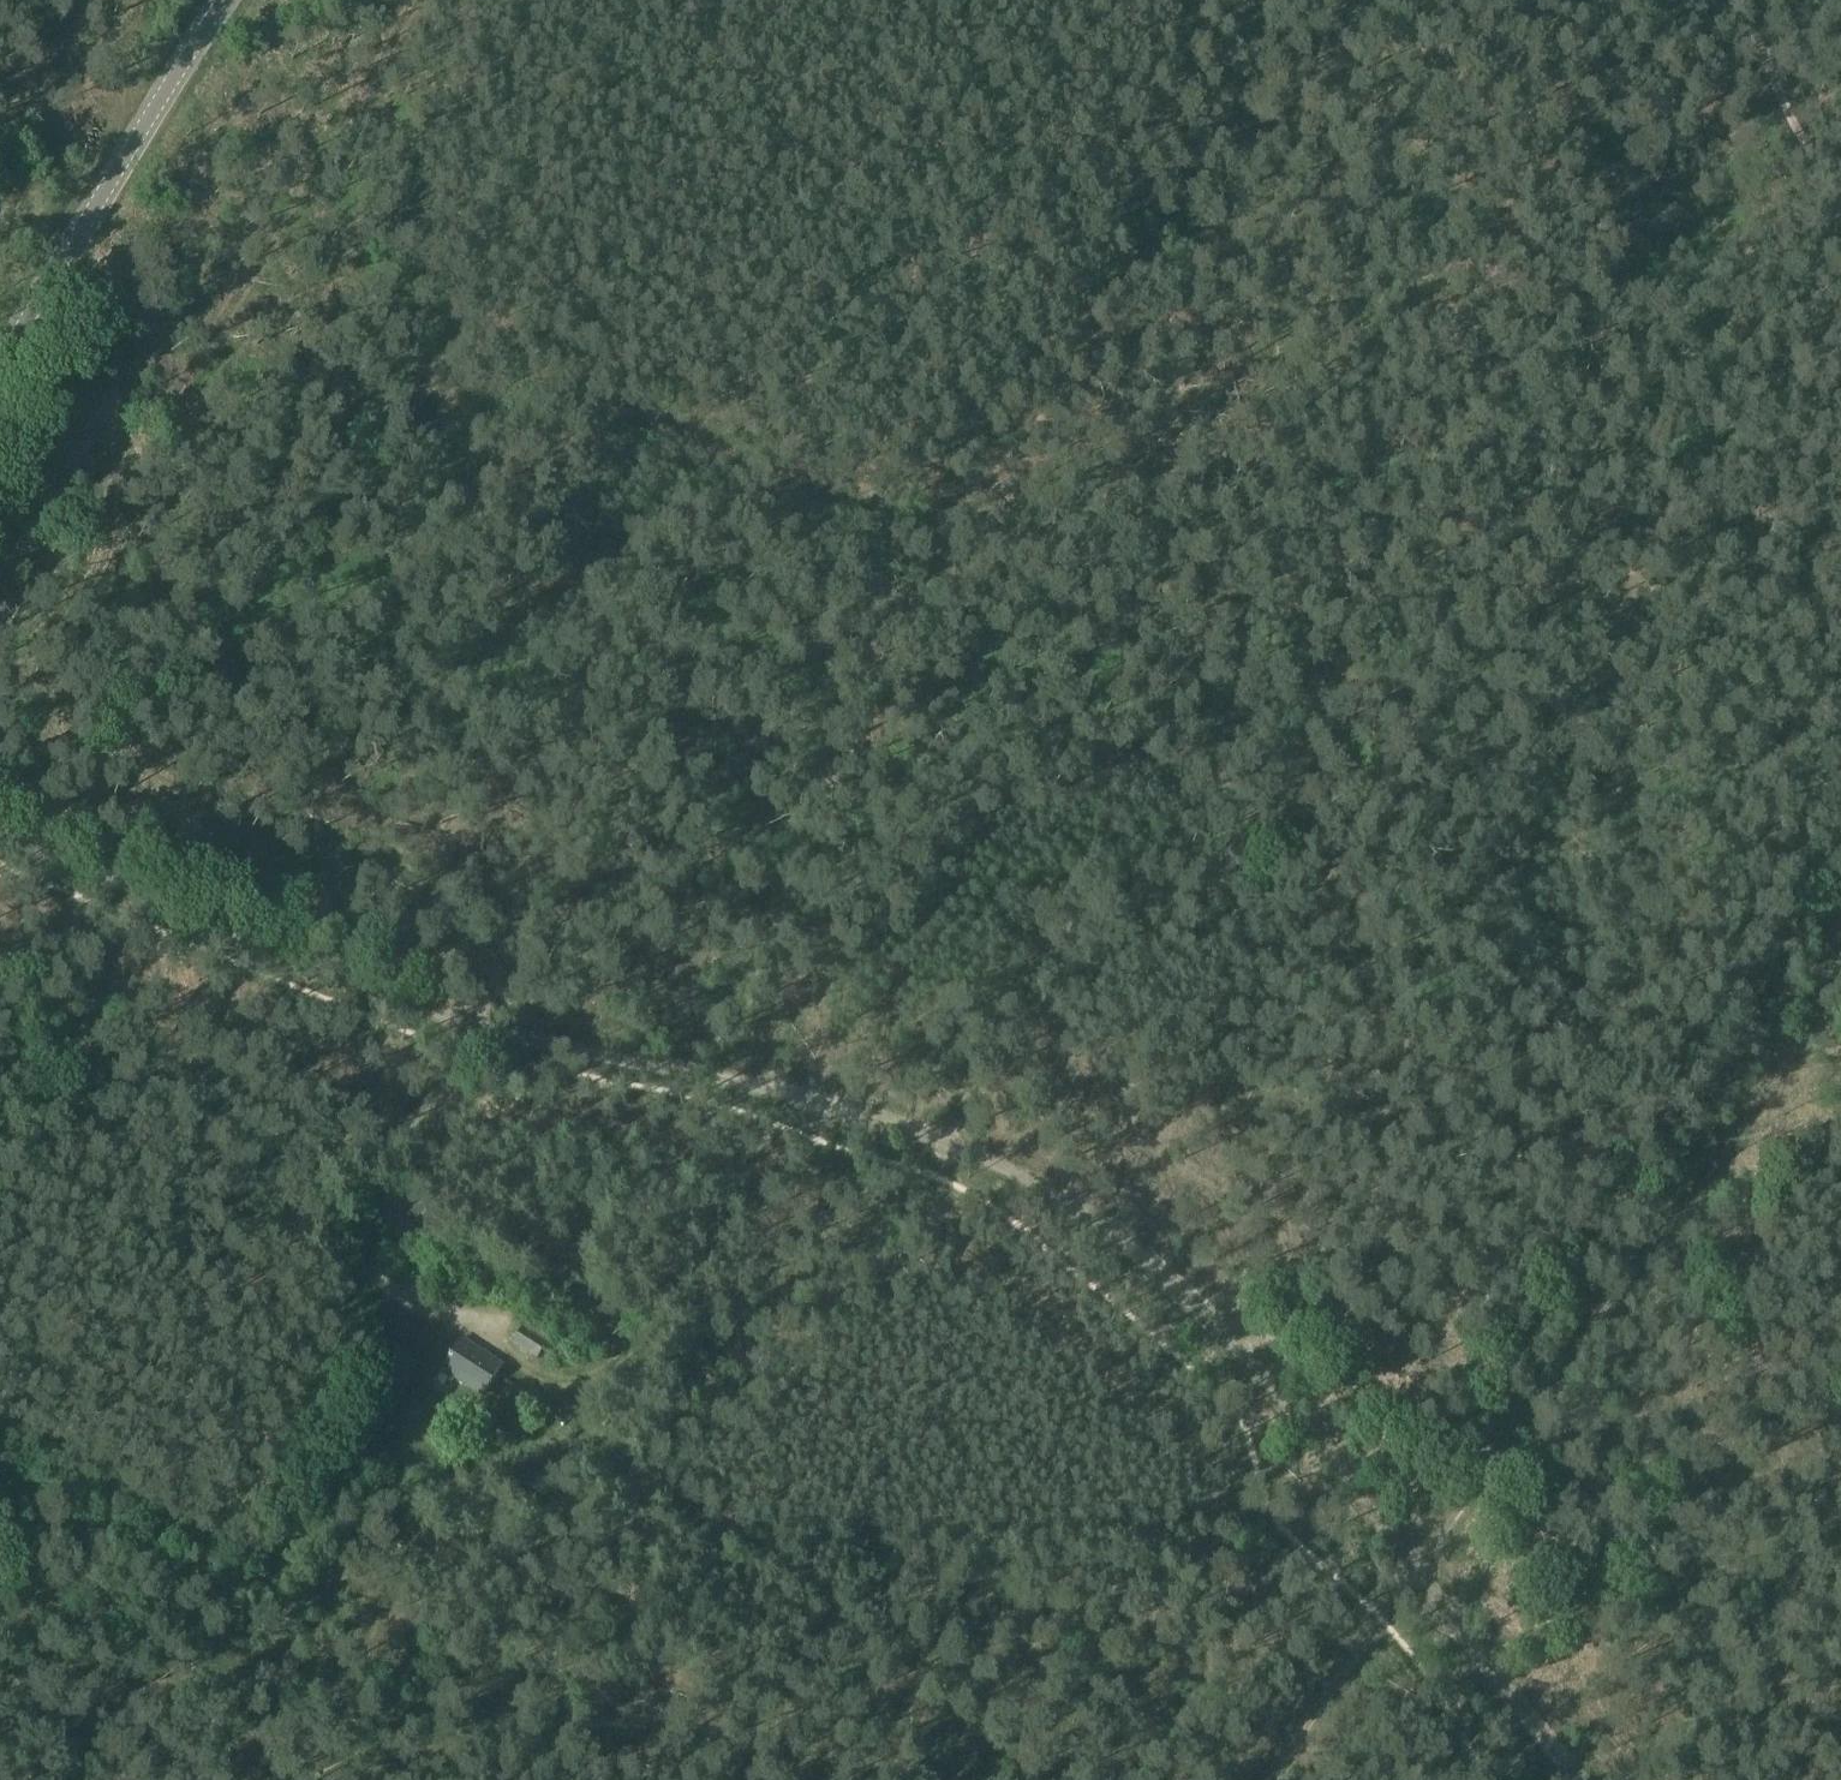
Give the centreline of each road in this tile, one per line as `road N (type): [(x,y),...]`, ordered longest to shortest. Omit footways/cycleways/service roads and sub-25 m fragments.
road 1 (track): [(0,818),(252,938),(469,1022),(941,1146),(1037,1186),(1127,1243),(1192,1300),(1592,1779)]
road 2 (track): [(1278,1779),(1386,1619),(1774,1111),(1840,967)]
road 3 (tertiary): [(0,364),(187,55),(229,0)]

